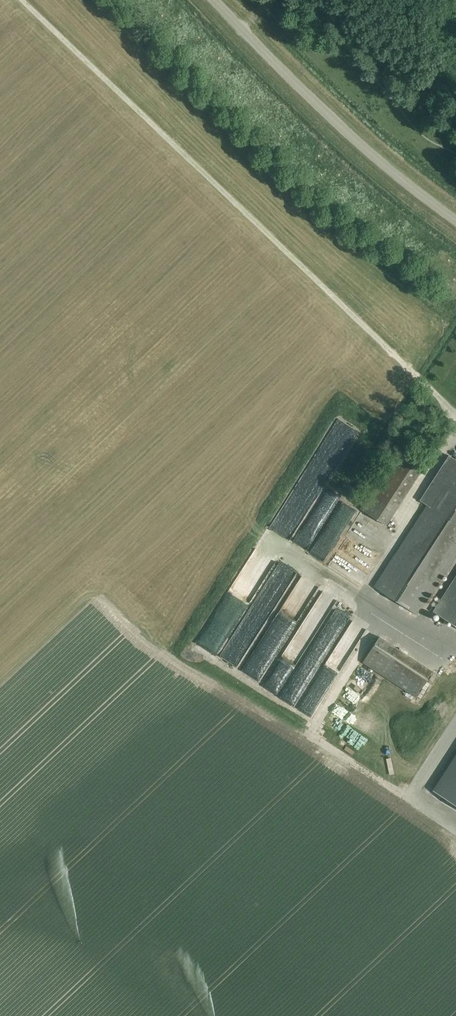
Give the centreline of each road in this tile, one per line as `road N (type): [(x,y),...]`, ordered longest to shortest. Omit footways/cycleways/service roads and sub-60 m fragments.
road 1 (track): [(22,0),(422,379)]
road 2 (tertiary): [(455,220),(371,153),(215,0)]

